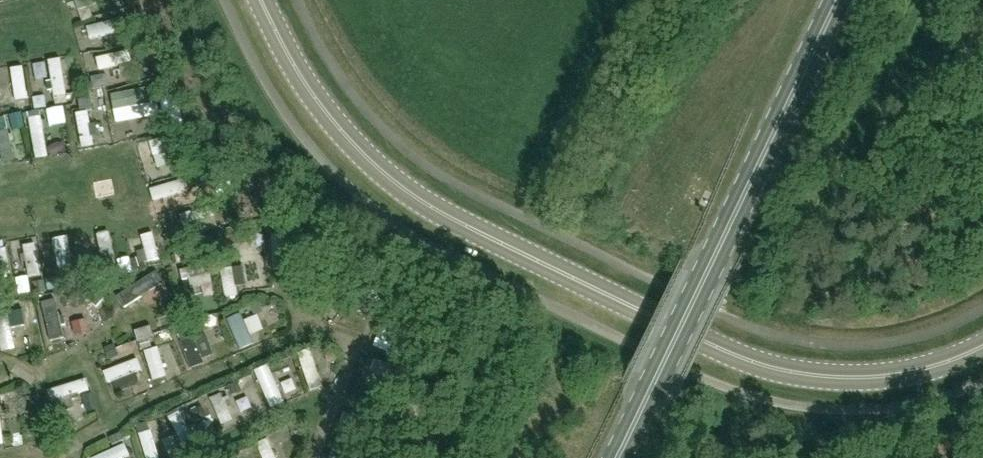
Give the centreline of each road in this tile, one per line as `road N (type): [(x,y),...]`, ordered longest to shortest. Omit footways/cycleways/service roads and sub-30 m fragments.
road 1 (tertiary): [(982,353),(932,372),(862,380),(808,374),(660,321),(392,182),(340,127),(262,0)]
road 2 (primary): [(619,457),(840,0)]

